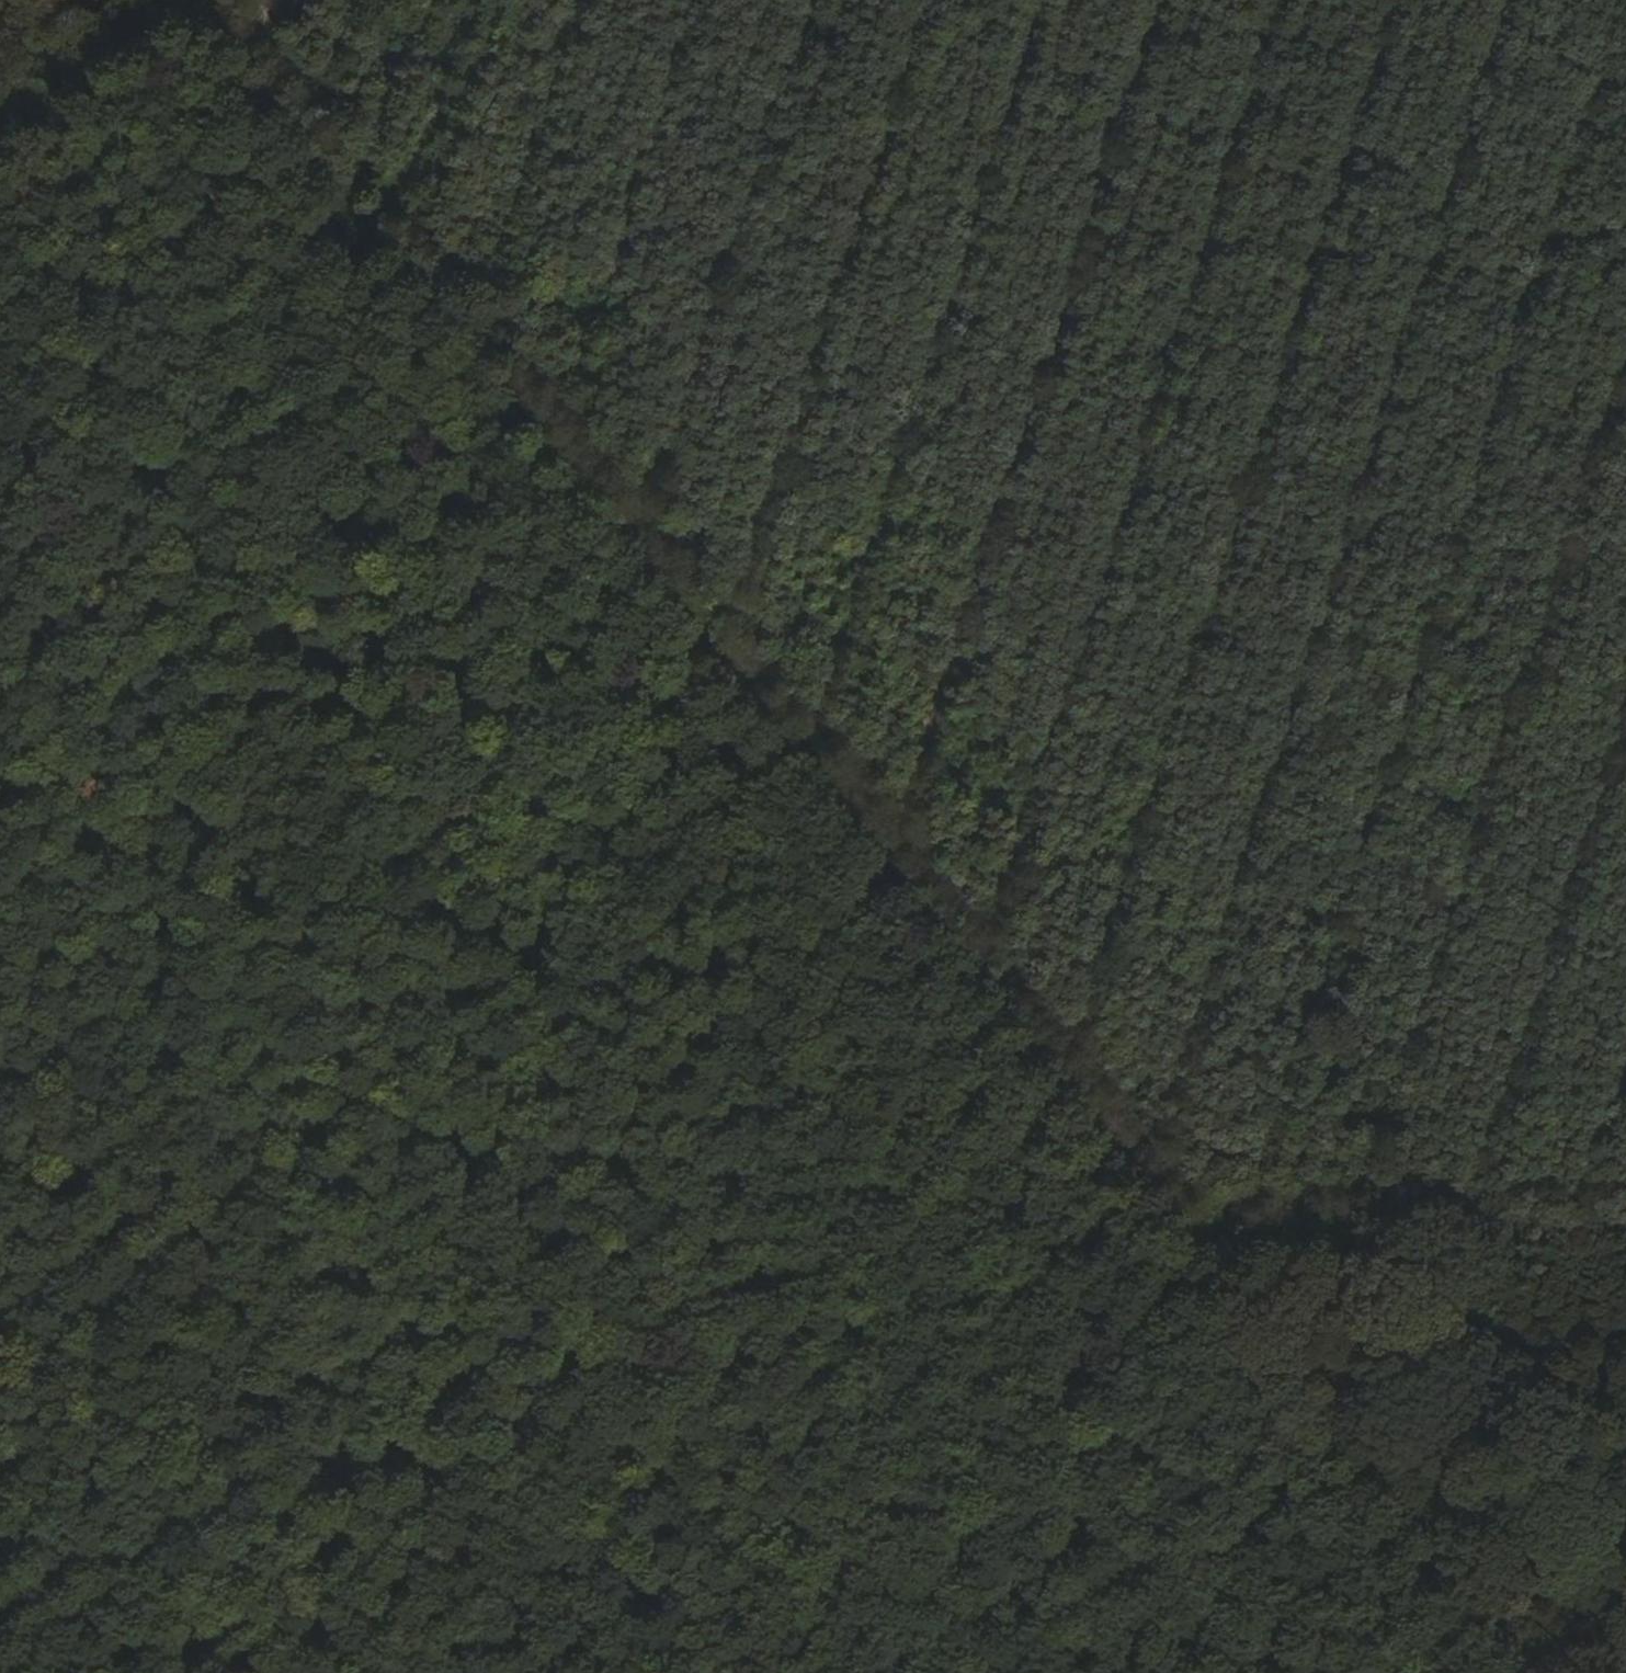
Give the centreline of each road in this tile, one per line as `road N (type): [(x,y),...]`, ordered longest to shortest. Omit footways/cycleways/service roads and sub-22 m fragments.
road 1 (track): [(0,128),(161,0)]
road 2 (track): [(168,1672),(0,1558)]

